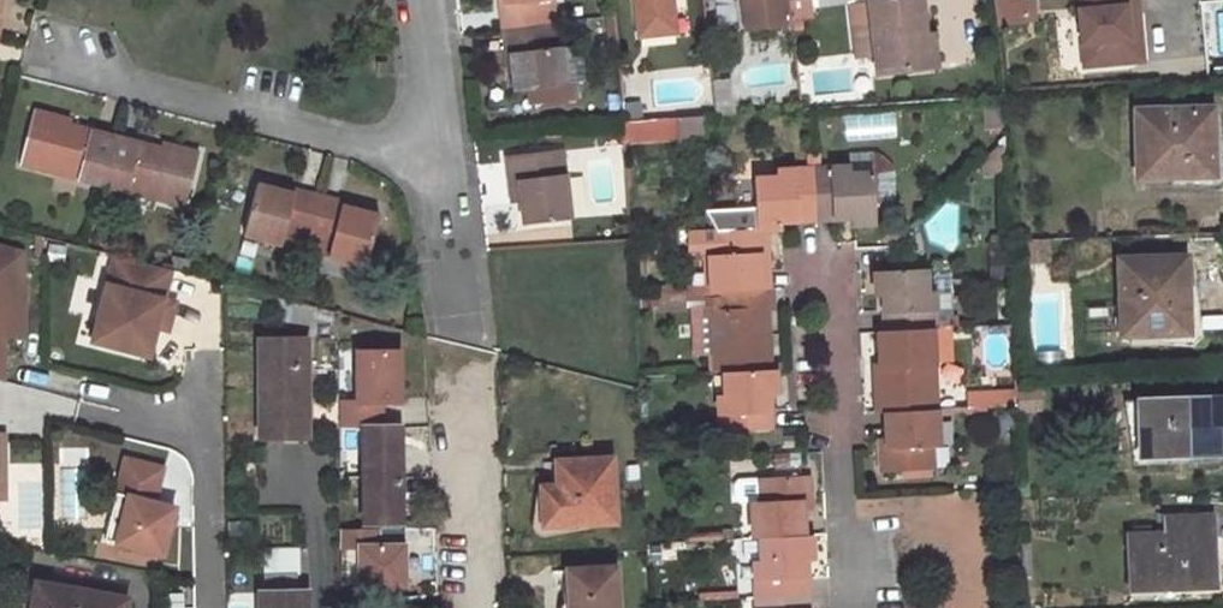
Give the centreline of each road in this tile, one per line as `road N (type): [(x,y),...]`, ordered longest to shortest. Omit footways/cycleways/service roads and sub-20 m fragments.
road 1 (residential): [(447,159),(40,57)]
road 2 (residential): [(821,252),(843,607)]
road 3 (track): [(477,607),(465,346)]
road 4 (residential): [(210,607),(206,373)]
road 5 (residential): [(465,346),(447,159)]
road 6 (residential): [(427,0),(447,159)]

